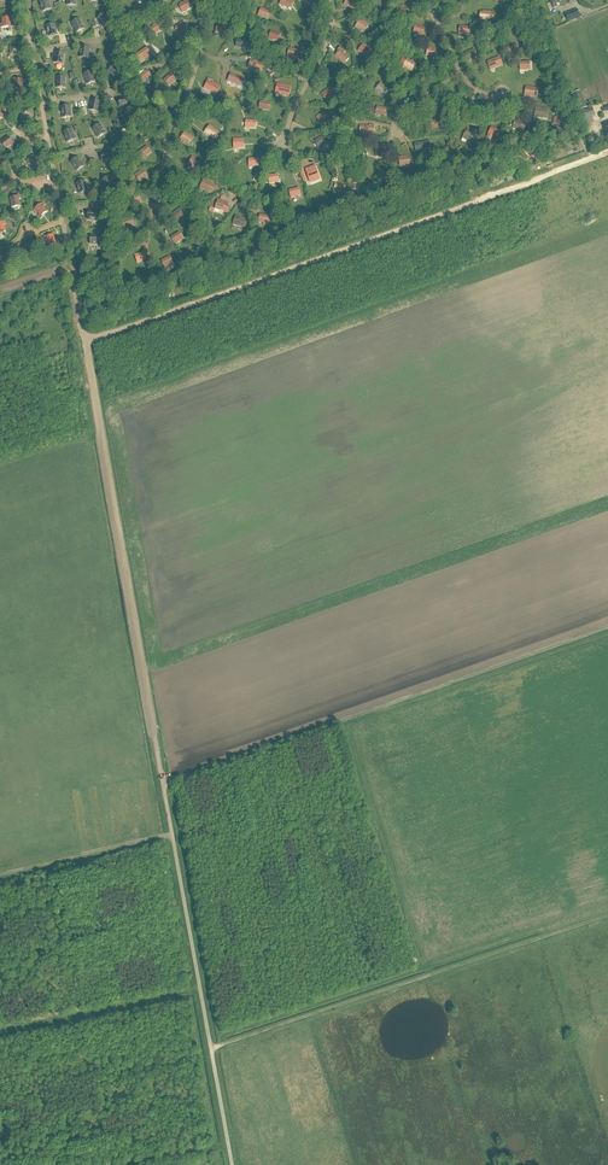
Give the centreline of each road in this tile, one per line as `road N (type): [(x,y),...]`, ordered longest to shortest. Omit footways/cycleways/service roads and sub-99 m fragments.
road 1 (track): [(85,342),(607,152)]
road 2 (track): [(607,627),(162,782)]
road 3 (track): [(85,342),(158,756)]
road 4 (track): [(211,1048),(607,915)]
road 5 (unclassified): [(158,756),(211,1048)]
road 6 (track): [(173,835),(0,874)]
road 7 (track): [(0,291),(58,271),(71,275),(85,342)]

